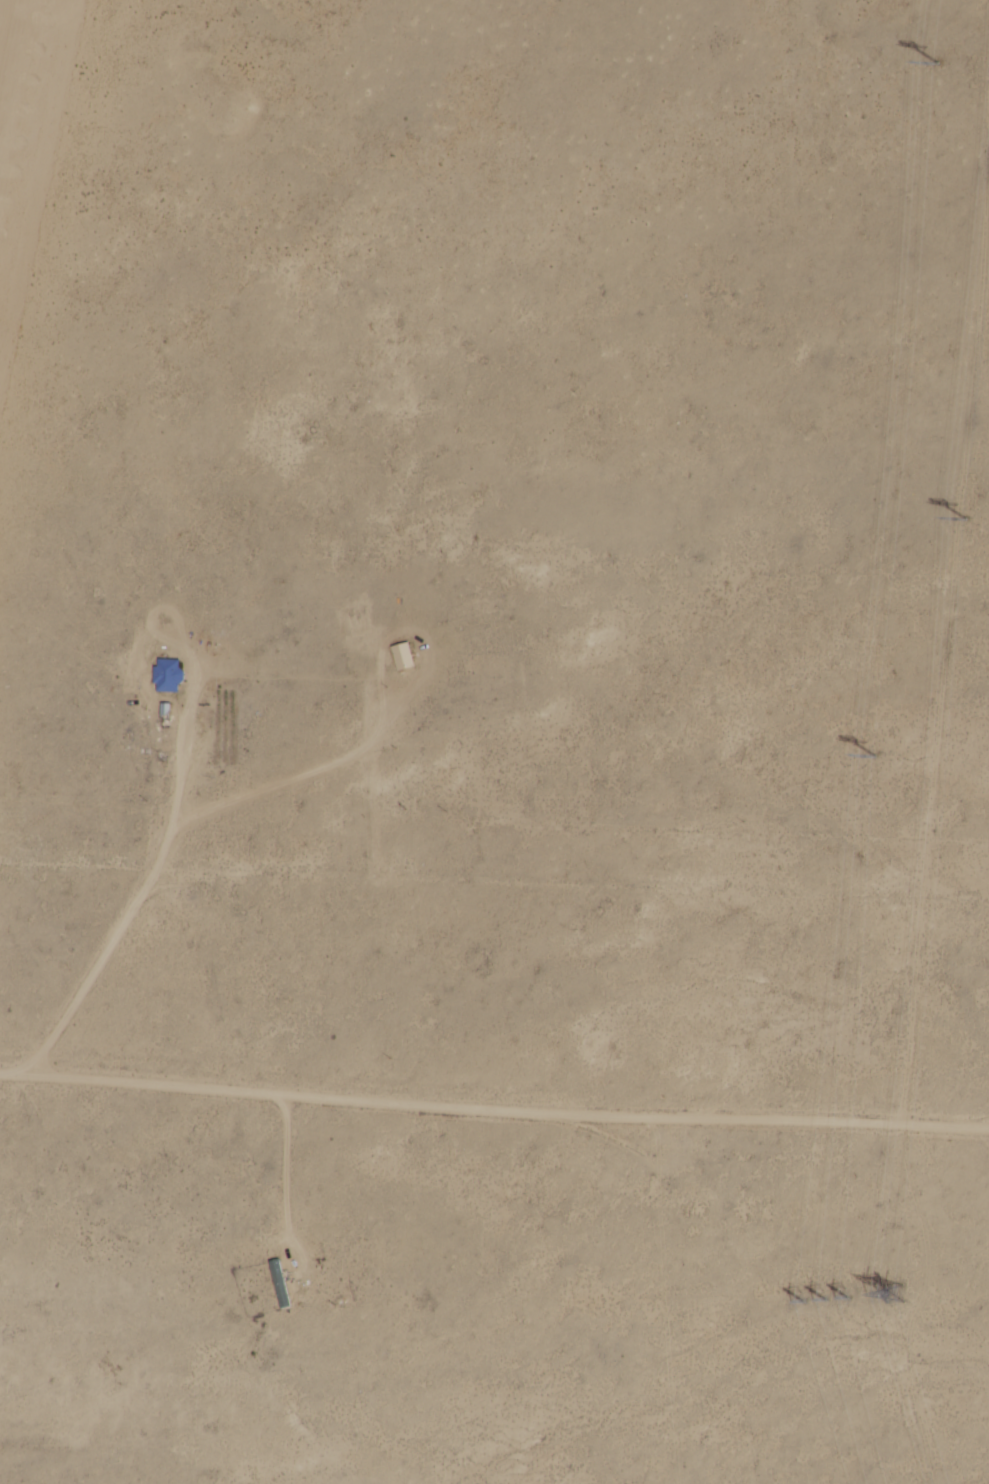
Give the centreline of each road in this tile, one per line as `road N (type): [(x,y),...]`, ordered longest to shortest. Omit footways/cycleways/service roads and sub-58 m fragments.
road 1 (track): [(0,1076),(521,1116),(988,1124)]
road 2 (track): [(185,744),(155,874),(41,1078)]

